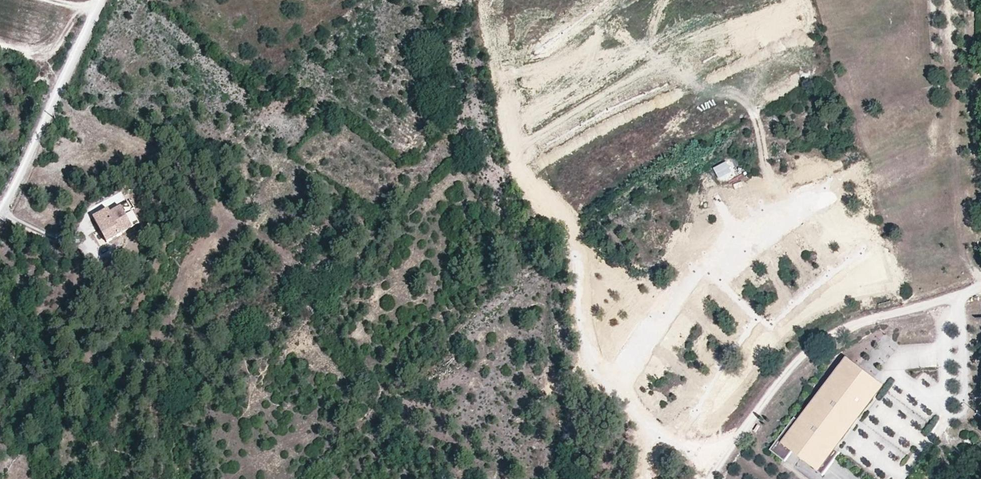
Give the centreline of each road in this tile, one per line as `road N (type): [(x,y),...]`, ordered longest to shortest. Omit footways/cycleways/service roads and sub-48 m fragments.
road 1 (residential): [(515,157),(667,66),(814,0)]
road 2 (residential): [(612,385),(709,259),(853,177)]
road 3 (track): [(709,478),(805,353),(860,322),(955,297)]
road 4 (residential): [(0,209),(99,0)]
road 5 (residential): [(598,363),(515,157)]
road 6 (residential): [(515,157),(436,195),(346,283)]
road 7 (residential): [(515,157),(492,79),(458,28)]
road 8 (residential): [(717,468),(670,441),(612,385)]

